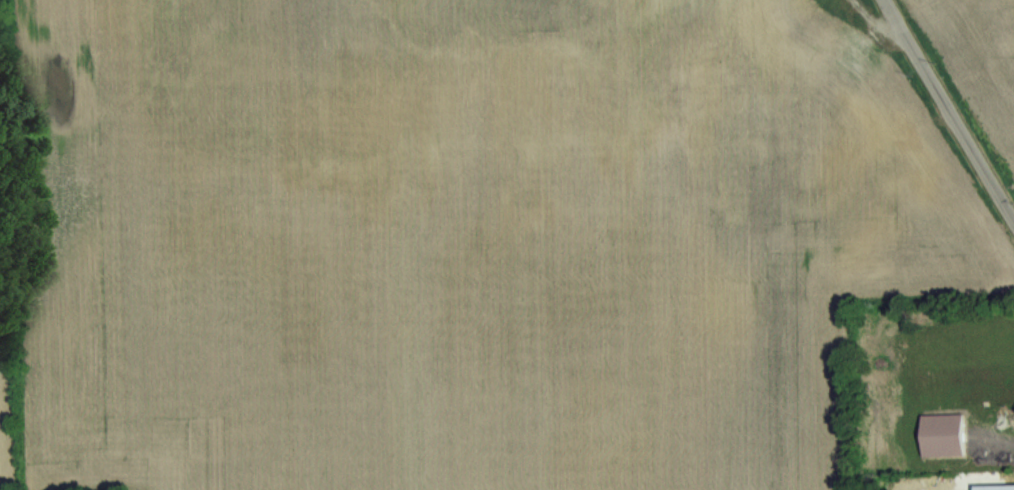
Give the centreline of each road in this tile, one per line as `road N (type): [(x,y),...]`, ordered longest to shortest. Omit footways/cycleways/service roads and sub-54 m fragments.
road 1 (residential): [(1013,223),(884,0)]

